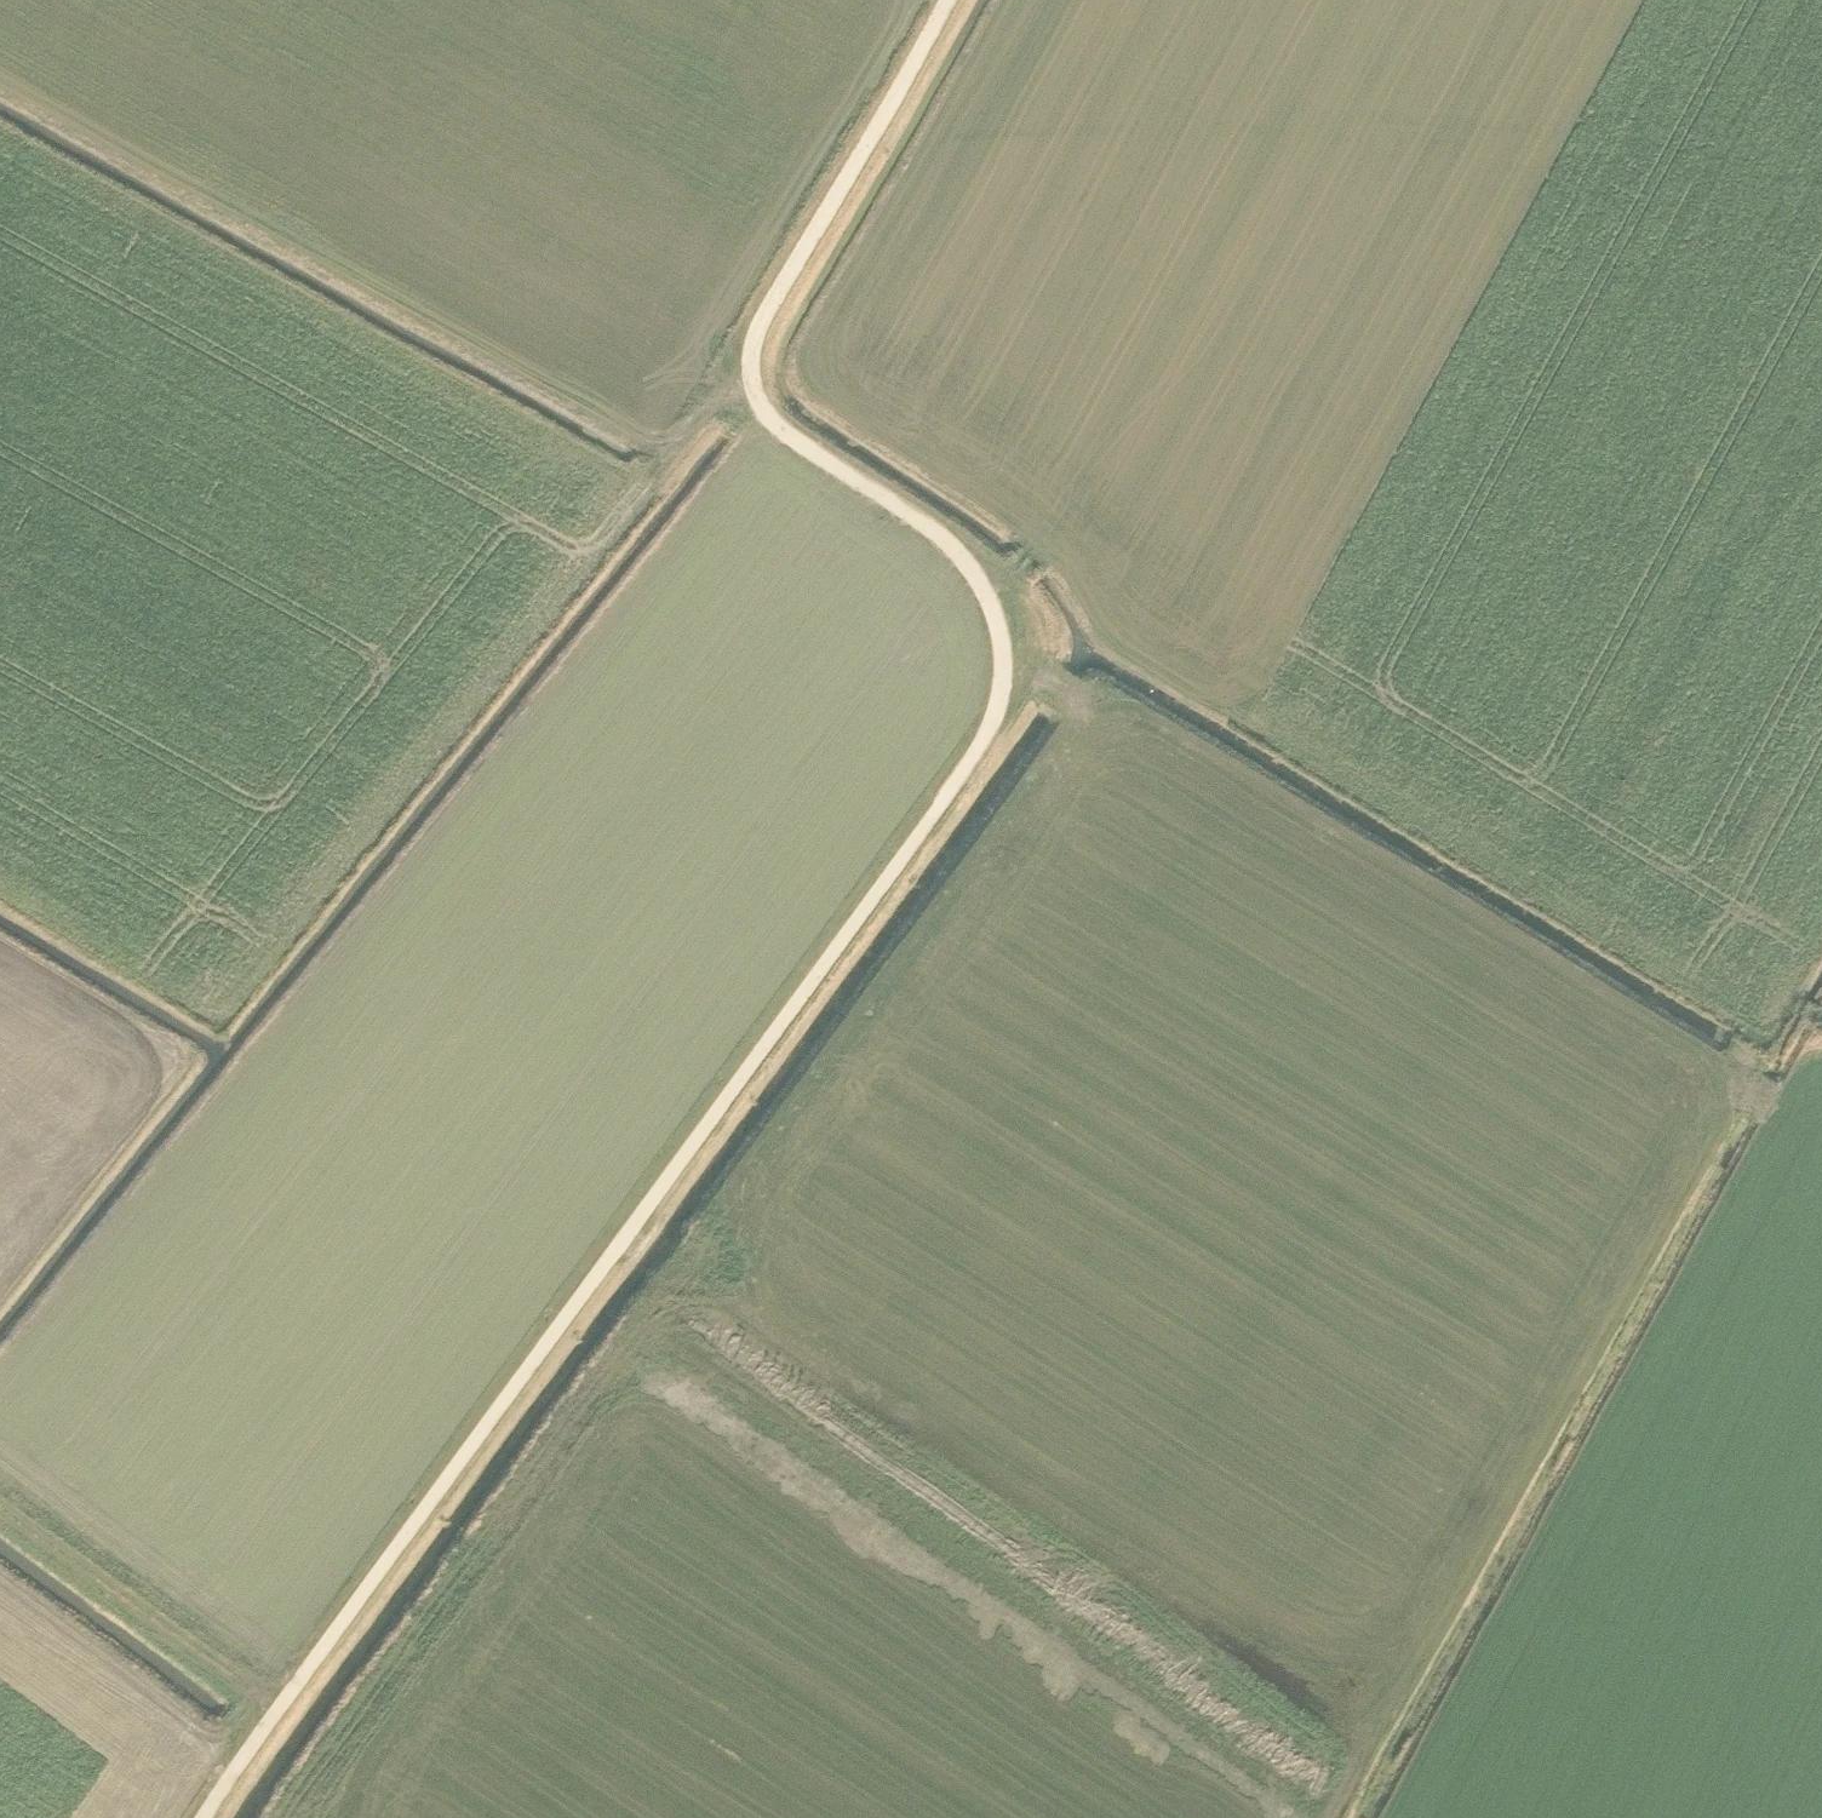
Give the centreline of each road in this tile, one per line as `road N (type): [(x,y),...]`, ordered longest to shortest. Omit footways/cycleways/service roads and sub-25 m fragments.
road 1 (unclassified): [(211,1817),(265,1715),(400,1553),(997,724),(1007,666),(995,604),(962,555),(794,439),(756,405),(749,371),(754,337),(950,0)]

